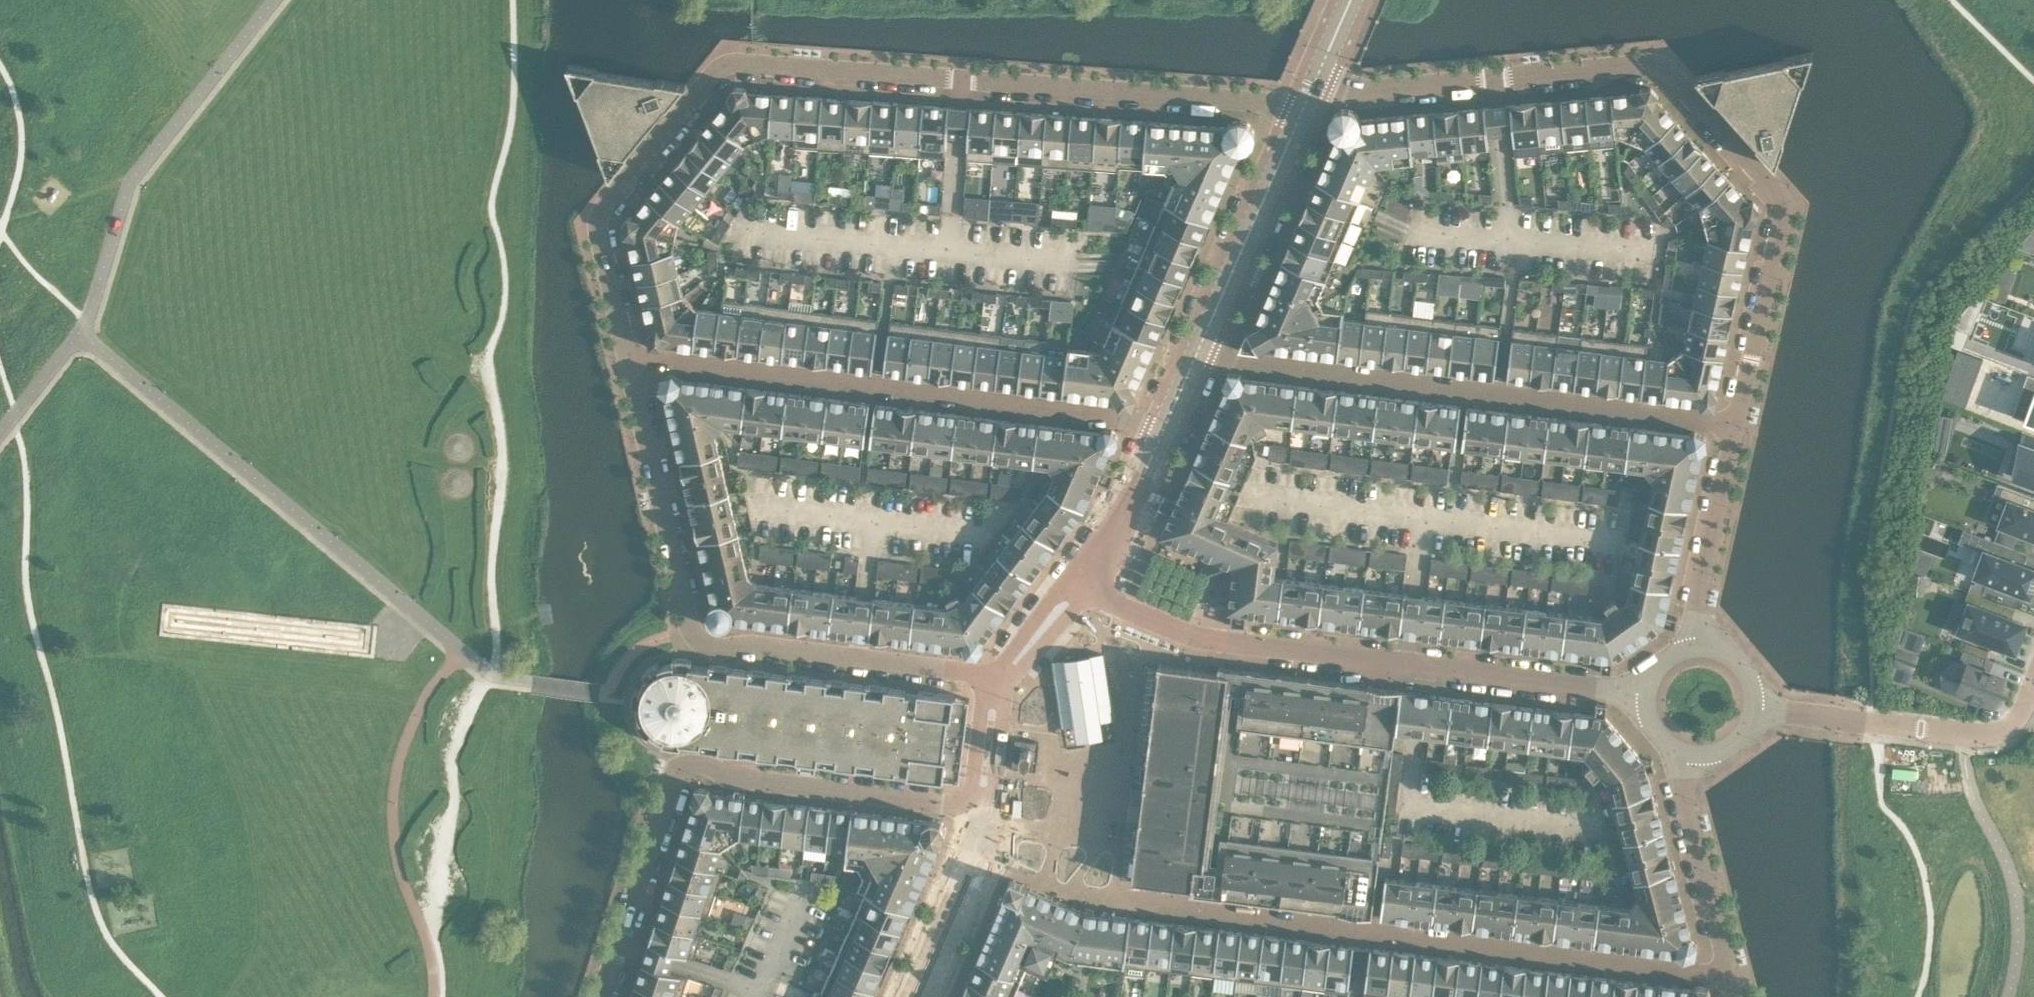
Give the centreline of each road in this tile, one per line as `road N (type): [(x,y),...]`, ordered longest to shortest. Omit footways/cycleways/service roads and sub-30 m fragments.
road 1 (residential): [(1316,92),(727,69),(597,223),(635,361)]
road 2 (residential): [(976,853),(1084,895),(1730,977)]
road 3 (residential): [(1316,92),(1650,64),(1790,205),(1741,431)]
road 4 (residential): [(635,361),(690,628),(709,641),(1004,676)]
road 5 (residential): [(1081,580),(1208,639),(1646,696)]
road 6 (residential): [(1200,347),(1237,364),(1741,431)]
road 7 (residential): [(1164,440),(1130,422),(635,361)]
road 8 (residential): [(979,798),(681,772),(603,996)]
road 9 (residential): [(2033,688),(2014,727),(1990,735),(1752,710)]
road 10 (secondary): [(1200,347),(1316,92)]
road 11 (residential): [(1687,754),(1683,790),(1730,977)]
road 12 (residential): [(1741,431),(1696,647)]
road 13 (secondary): [(1081,580),(1124,524),(1164,440)]
road 14 (secondary): [(914,996),(976,853)]
road 15 (secondary): [(979,798),(1004,676)]
road 16 (secondary): [(1004,676),(1081,580)]

